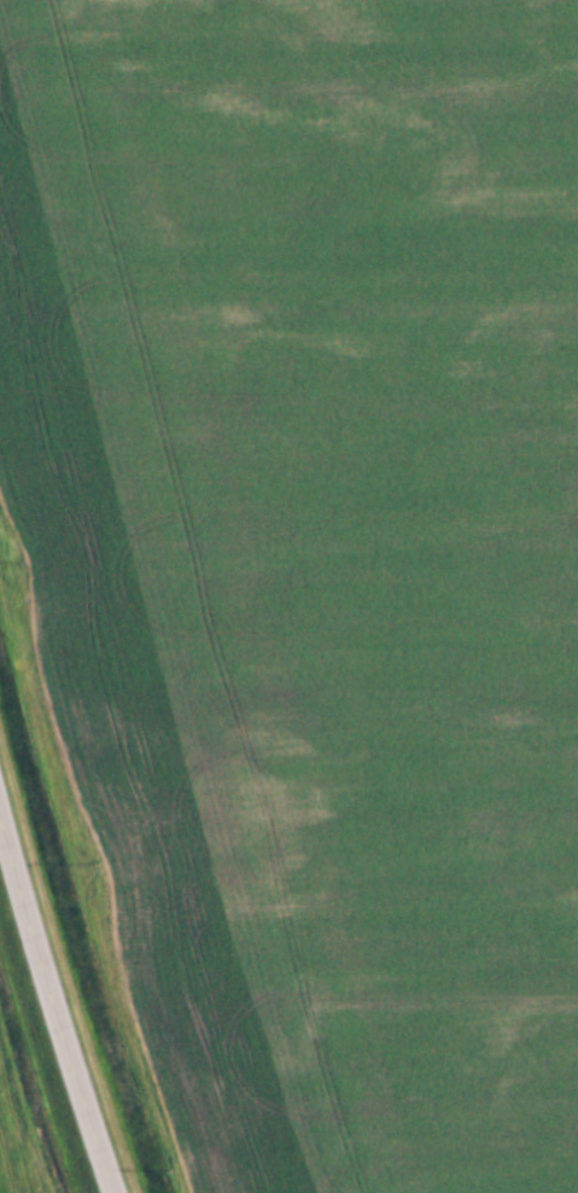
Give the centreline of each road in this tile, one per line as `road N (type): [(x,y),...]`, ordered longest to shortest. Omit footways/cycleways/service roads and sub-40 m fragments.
road 1 (tertiary): [(108,1192),(0,814)]

